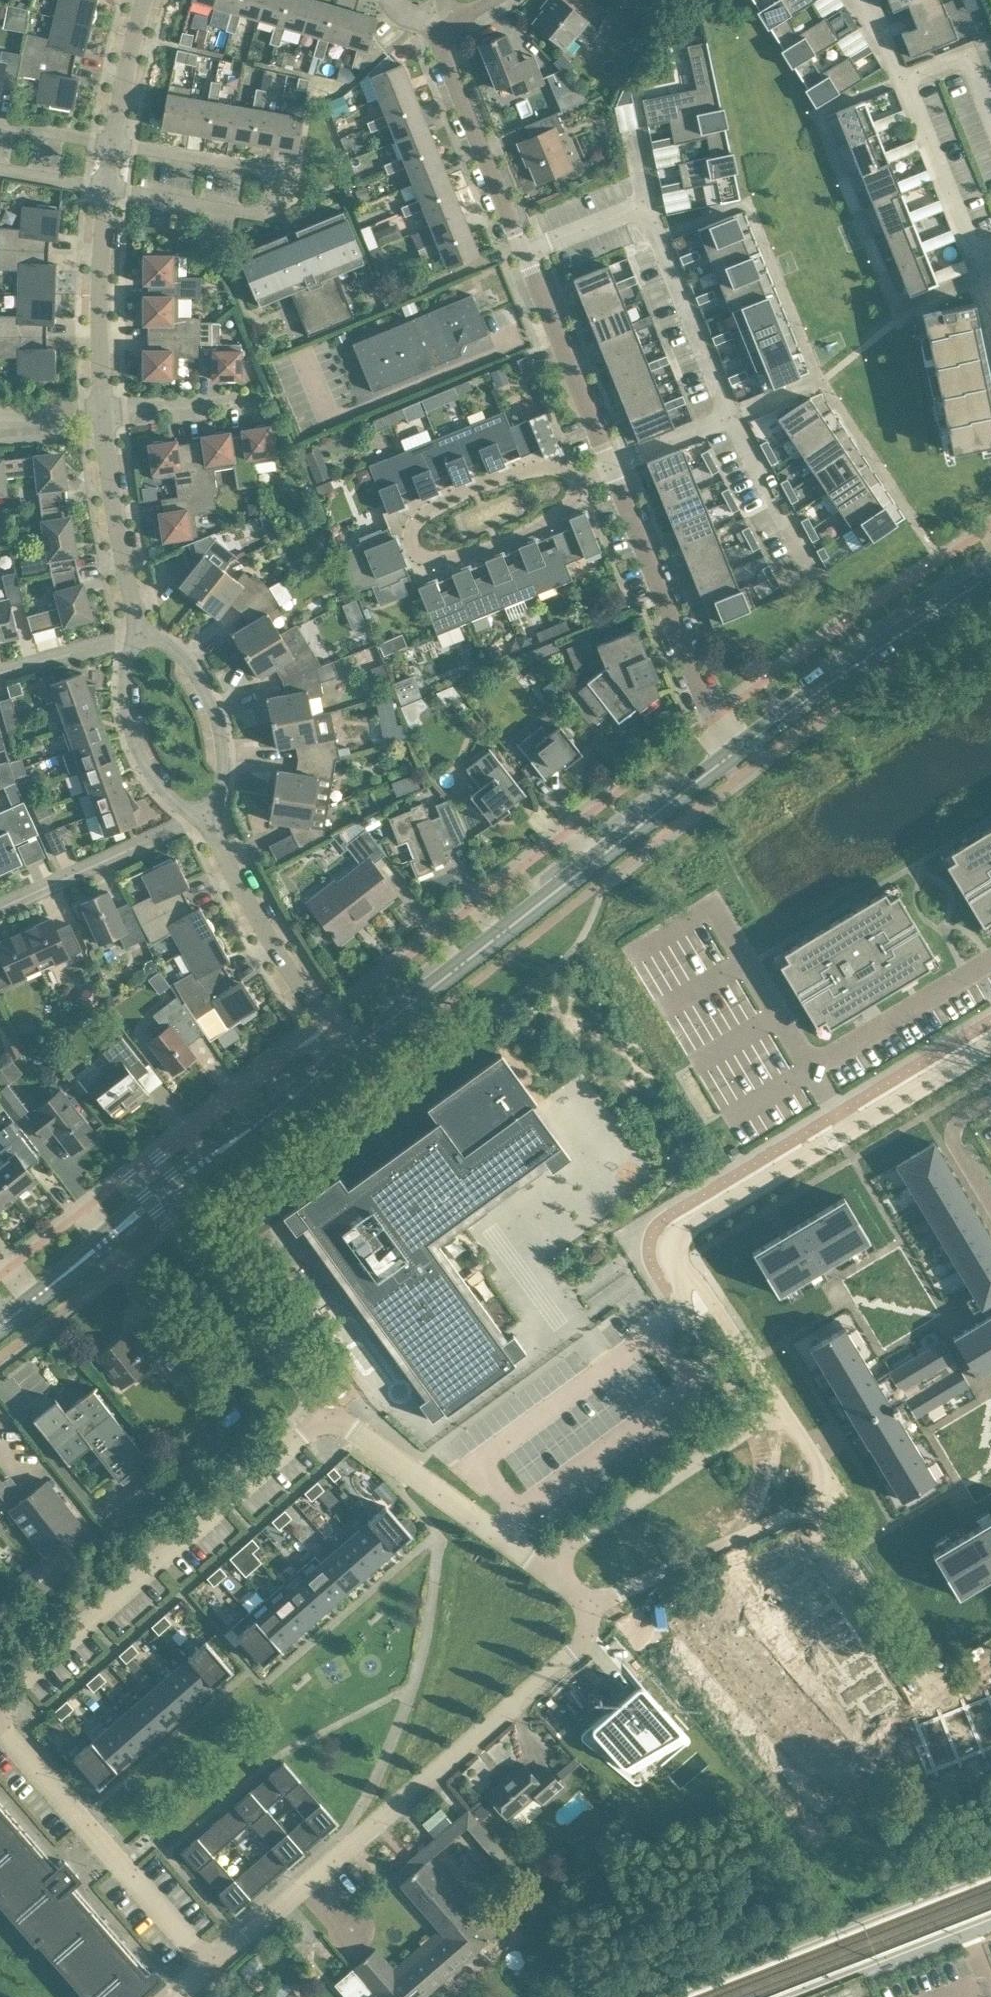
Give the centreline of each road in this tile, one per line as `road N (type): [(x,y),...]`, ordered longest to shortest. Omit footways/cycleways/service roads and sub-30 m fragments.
road 1 (residential): [(213,1968),(574,1653),(586,1607)]
road 2 (secondary): [(347,1054),(736,751)]
road 3 (secondary): [(0,1326),(347,1054)]
road 4 (residential): [(0,1699),(306,1430),(331,1421)]
road 5 (residential): [(990,1044),(681,1232),(672,1250),(680,1270)]
road 6 (residential): [(983,271),(896,308),(821,114),(902,78)]
road 7 (residential): [(105,188),(258,214),(276,206),(280,182),(267,170),(113,142)]
road 8 (residential): [(859,1869),(623,1591)]
road 9 (residential): [(532,475),(423,514),(407,537),(416,562),(442,565),(495,549),(556,521),(568,513),(575,483)]
road 10 (residential): [(0,1728),(213,1968)]
road 11 (residential): [(736,751),(711,720),(609,468)]
road 12 (secondary): [(736,751),(990,578)]
road 13 (residential): [(811,1507),(923,1674),(954,1675),(990,1653)]
road 14 (residential): [(347,1054),(208,820)]
road 15 (residential): [(756,1422),(538,1566)]
road 16 (residential): [(538,1566),(331,1421)]
road 17 (residential): [(609,468),(519,247)]
road 18 (residential): [(519,247),(435,31)]
road 19 (residential): [(609,468),(821,379)]
road 20 (residential): [(139,631),(103,408)]
road 21 (residential): [(208,820),(0,907)]
road 22 (residential): [(208,820),(169,794),(131,736),(124,694),(139,631)]
road 23 (residential): [(208,820),(221,751),(211,706),(175,654),(139,631)]
road 24 (residential): [(103,408),(105,188)]
road 25 (residential): [(623,1591),(811,1507)]
road 26 (residential): [(902,78),(977,257)]
road 27 (residential): [(791,1421),(704,1287),(680,1270)]
road 28 (residential): [(680,1270),(683,1312),(756,1422)]
road 29 (residential): [(103,408),(249,401)]
road 30 (residential): [(113,142),(144,0)]
road 31 (residential): [(0,670),(139,631)]
road 32 (residential): [(519,247),(644,199)]

